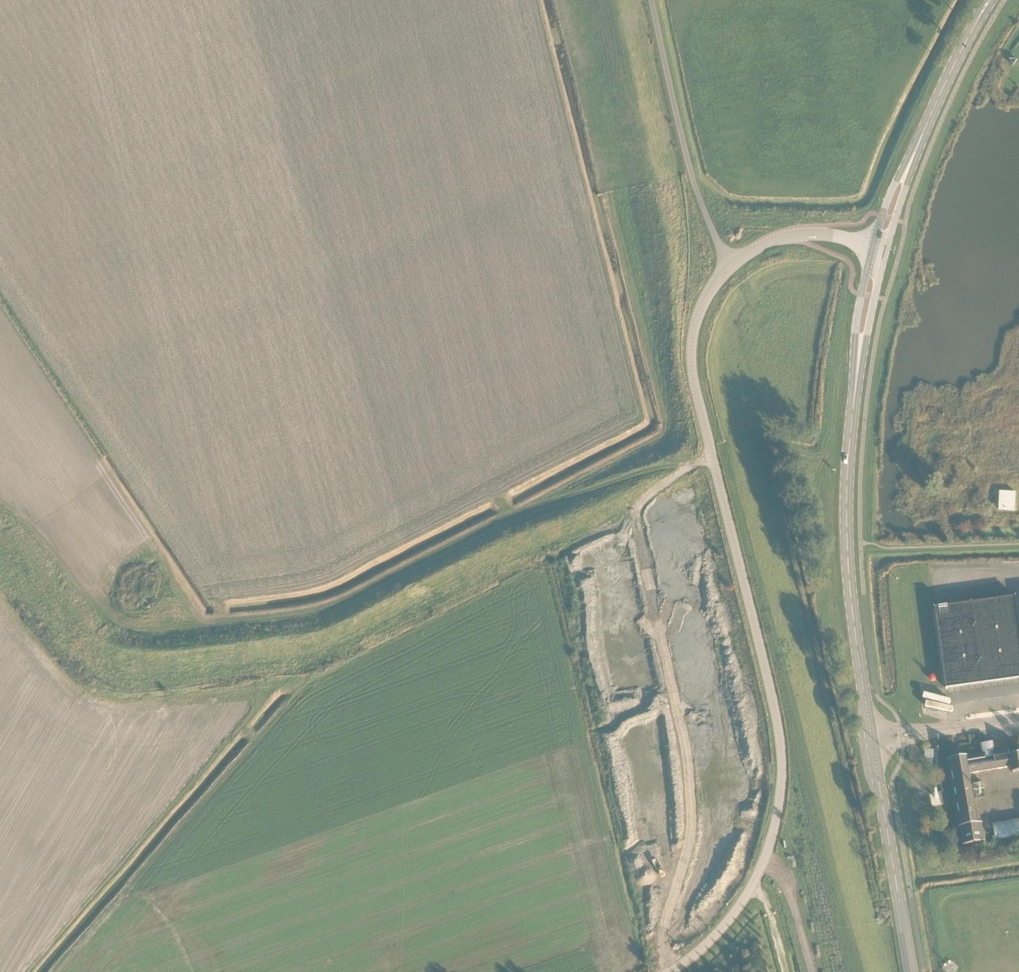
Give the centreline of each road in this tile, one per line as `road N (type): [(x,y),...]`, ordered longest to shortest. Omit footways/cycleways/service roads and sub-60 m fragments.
road 1 (unclassified): [(729,266),(694,322),(693,381),(775,701),(780,804),(762,864),(741,903),(716,936),(669,971)]
road 2 (primary): [(911,971),(852,615),(848,468),(861,349)]
road 3 (unclassified): [(729,266),(696,192),(650,0)]
road 4 (primary): [(905,175),(969,35)]
road 5 (unclassified): [(729,266),(796,236),(874,247)]

